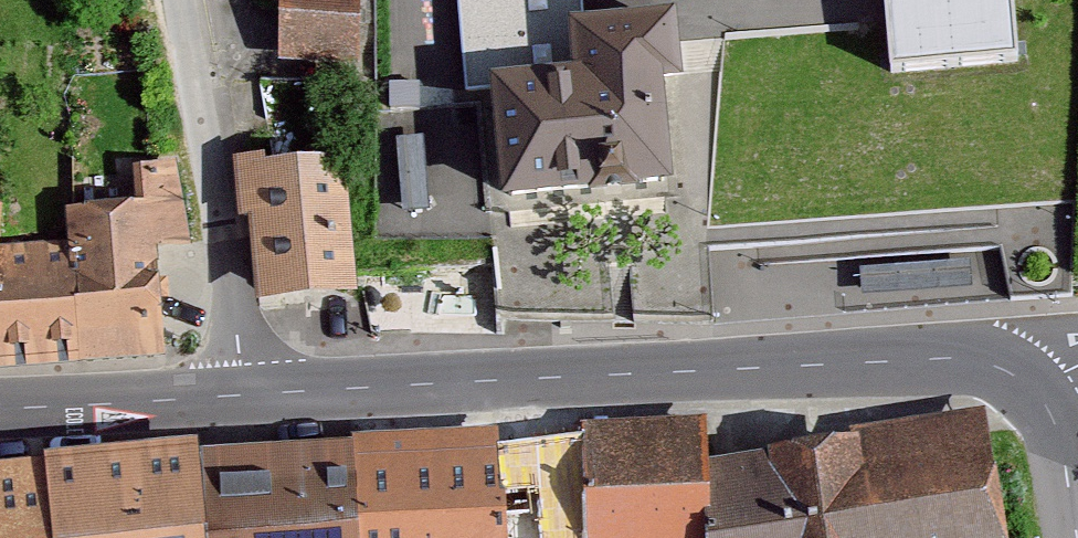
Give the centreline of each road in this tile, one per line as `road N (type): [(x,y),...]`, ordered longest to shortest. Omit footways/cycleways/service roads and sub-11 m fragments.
road 1 (residential): [(1033,389),(994,365),(950,358),(244,395)]
road 2 (residential): [(244,395),(178,0)]
road 3 (residential): [(244,395),(0,409)]
road 4 (residential): [(1077,537),(1059,435),(1033,389)]

